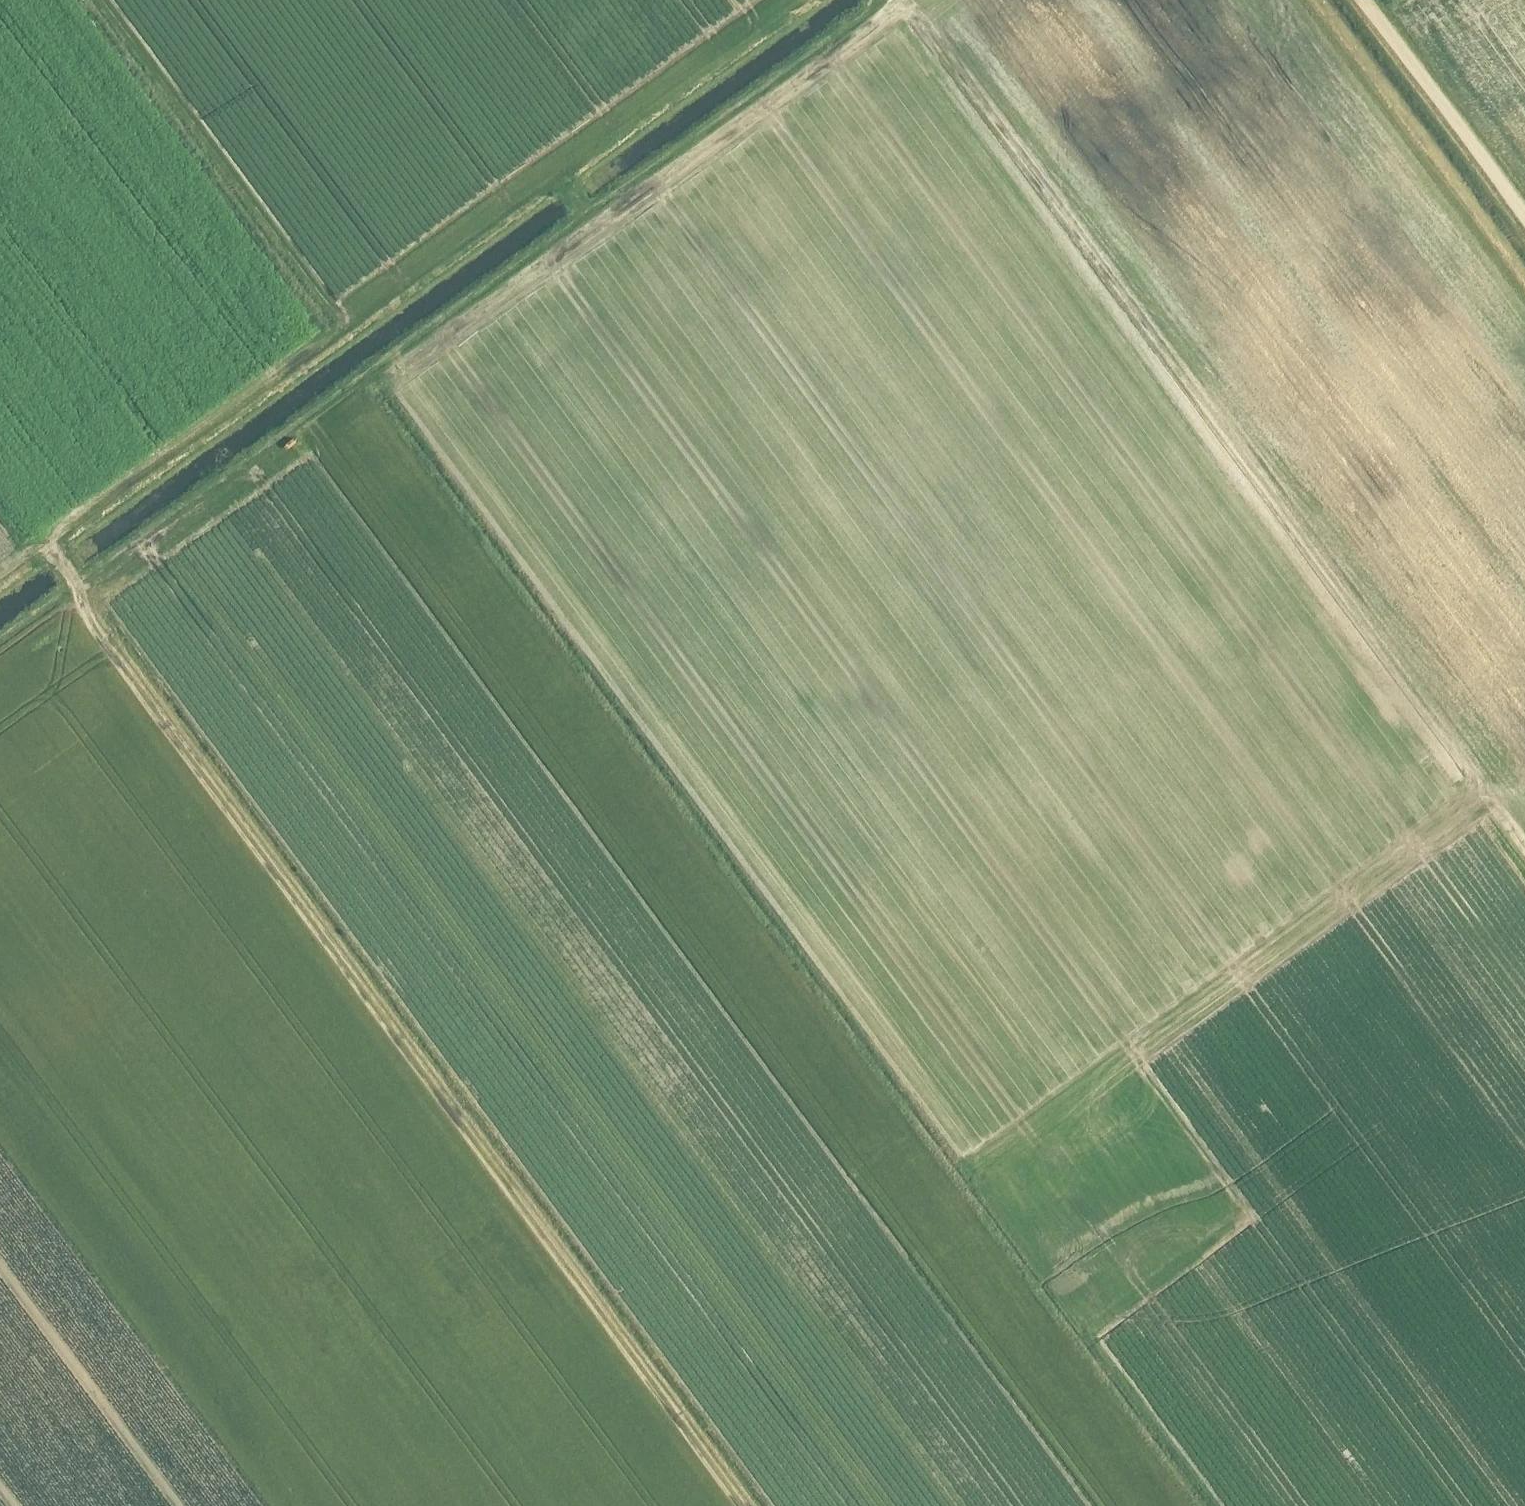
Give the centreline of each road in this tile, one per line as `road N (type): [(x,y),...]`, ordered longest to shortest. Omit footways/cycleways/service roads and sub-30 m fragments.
road 1 (track): [(1524,223),(1363,0)]

